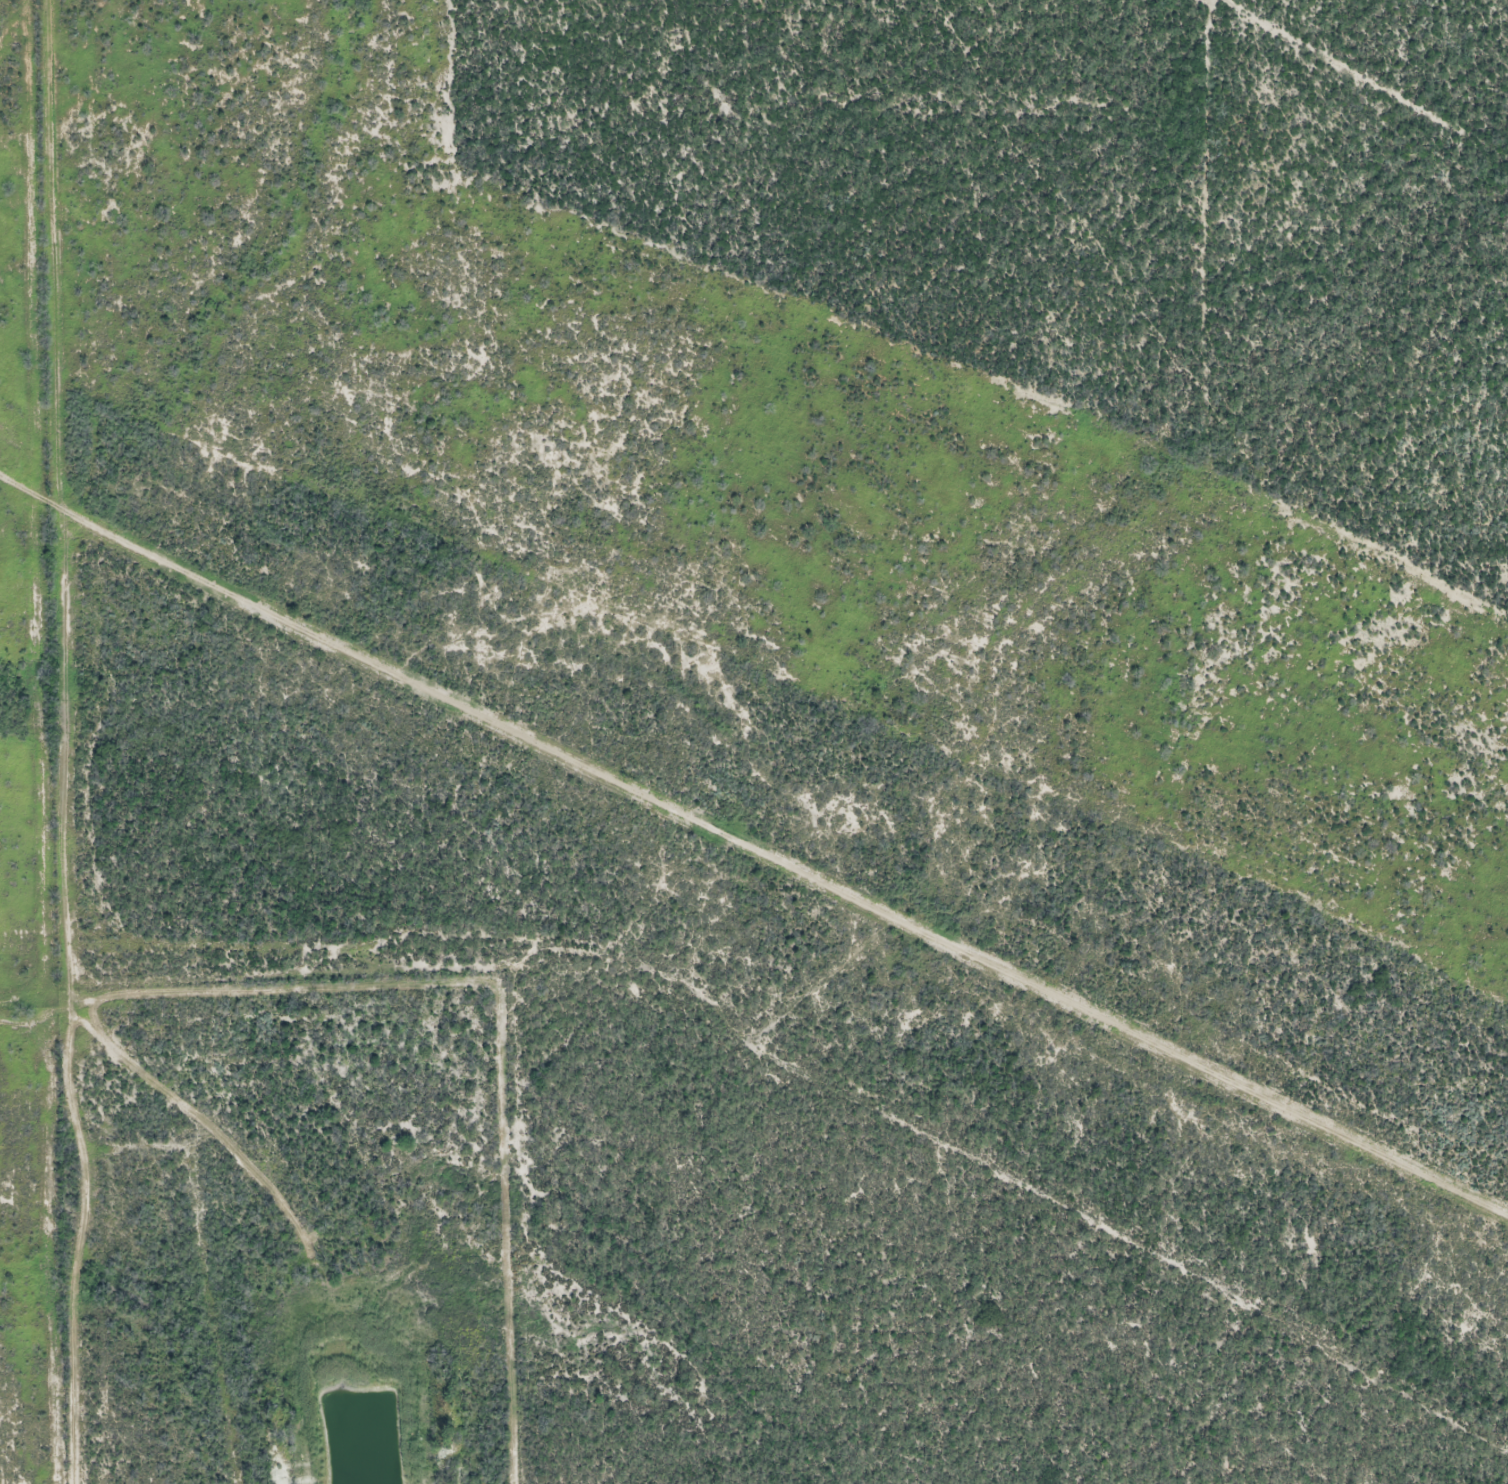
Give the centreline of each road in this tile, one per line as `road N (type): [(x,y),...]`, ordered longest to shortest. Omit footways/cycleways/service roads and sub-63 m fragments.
road 1 (track): [(1507,1217),(0,478)]

